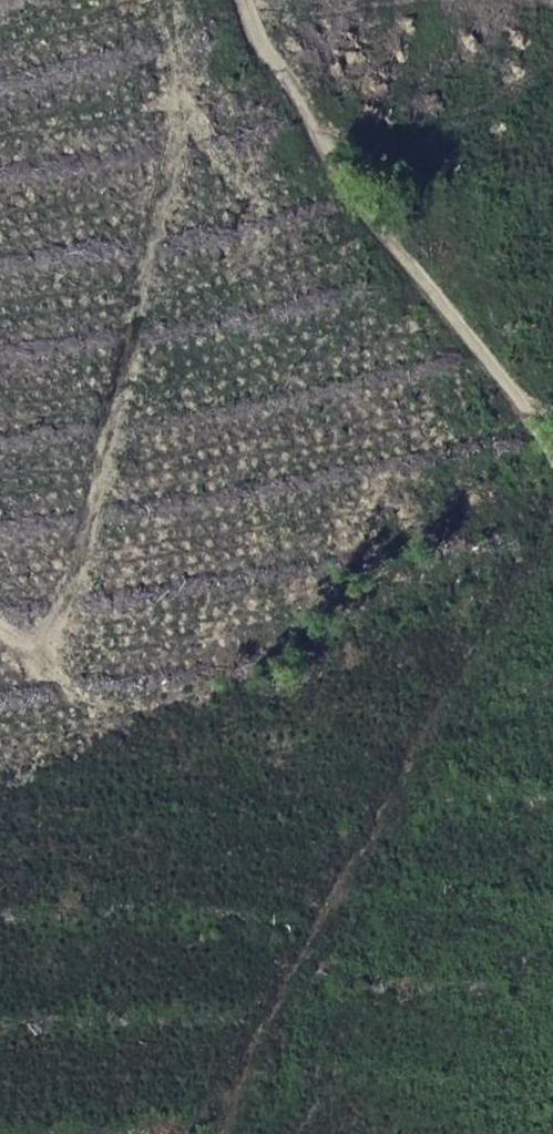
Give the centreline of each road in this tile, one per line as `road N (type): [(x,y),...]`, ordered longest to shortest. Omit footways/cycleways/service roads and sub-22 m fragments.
road 1 (track): [(552,454),(493,367),(357,206),(262,41),(249,0)]

